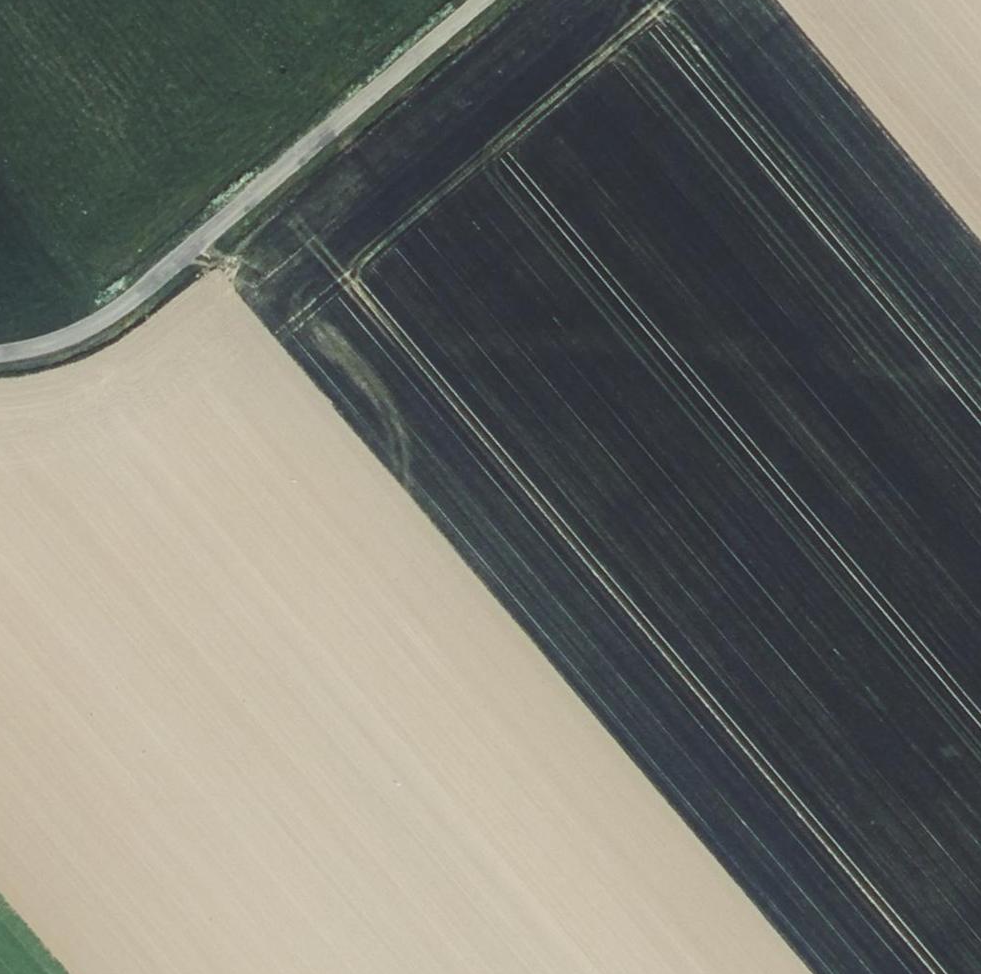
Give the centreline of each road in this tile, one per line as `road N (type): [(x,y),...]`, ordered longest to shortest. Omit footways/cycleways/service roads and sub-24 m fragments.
road 1 (track): [(0,354),(38,353),(98,314),(496,0)]

